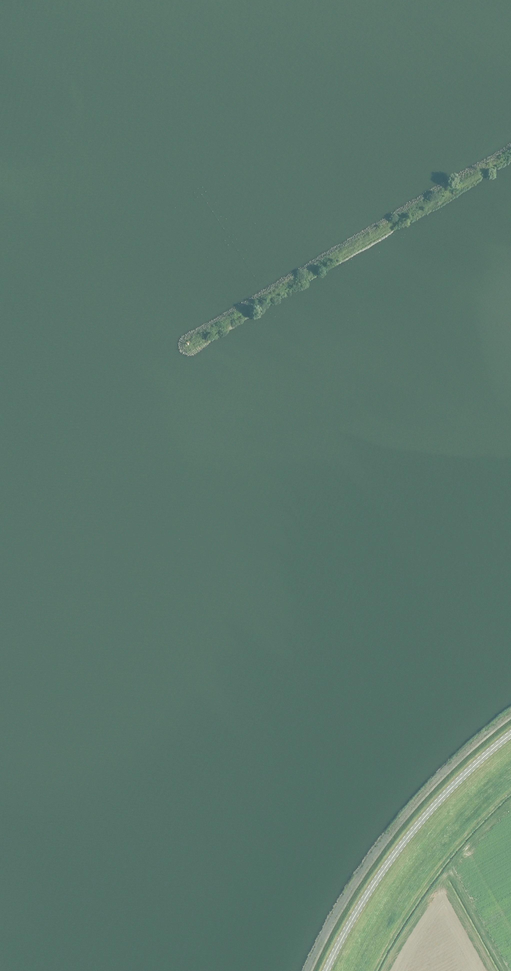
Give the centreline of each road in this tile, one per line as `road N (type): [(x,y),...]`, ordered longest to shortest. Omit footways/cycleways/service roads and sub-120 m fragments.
road 1 (secondary): [(325,970),(391,857),(510,733)]

